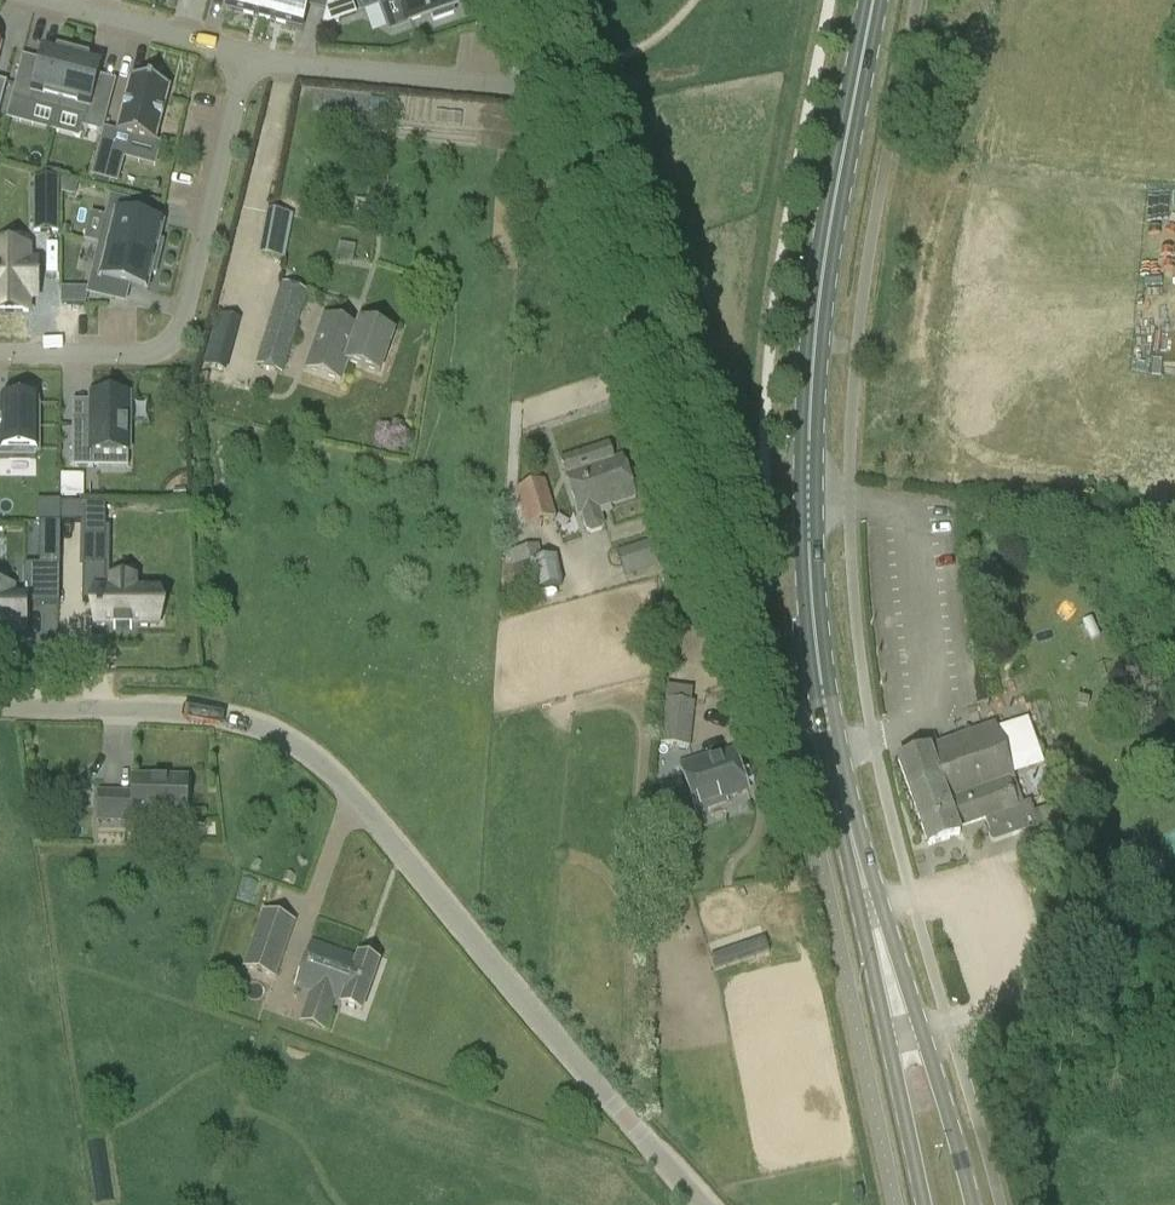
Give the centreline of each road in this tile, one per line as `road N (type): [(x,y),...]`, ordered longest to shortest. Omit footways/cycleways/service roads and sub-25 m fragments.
road 1 (secondary): [(887,972),(820,678),(808,499),(819,294),(872,0)]
road 2 (unclassified): [(705,1204),(318,762),(236,720),(0,707)]
road 3 (unclassified): [(717,551),(550,84)]
road 4 (residential): [(0,355),(141,356),(176,335),(246,55)]
road 5 (residential): [(550,84),(314,68),(246,55)]
road 6 (secondary): [(973,1204),(936,1076),(887,972)]
road 7 (secondary): [(887,972),(895,1084),(922,1204)]
road 8 (residential): [(246,55),(37,0)]

